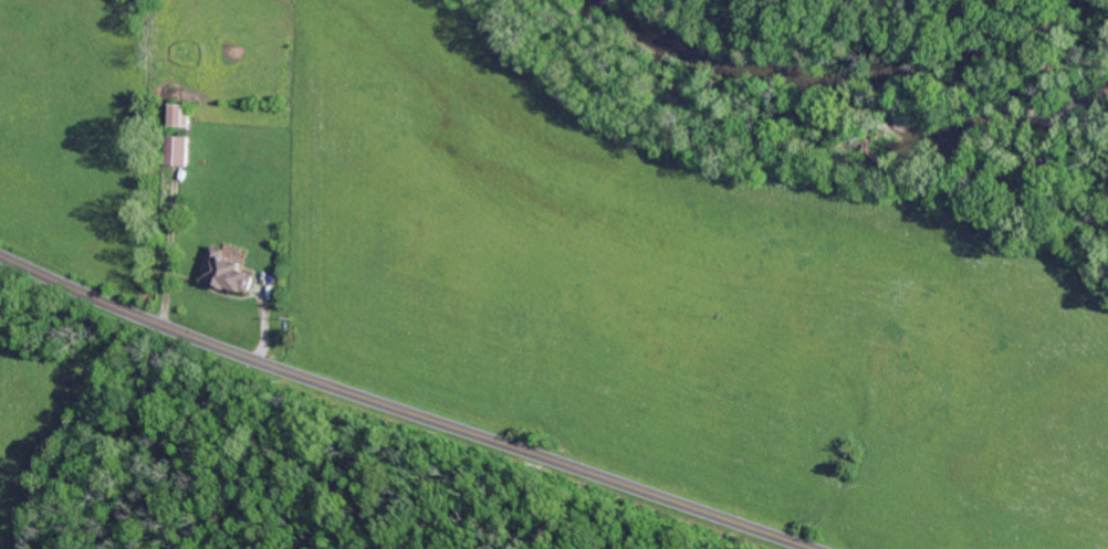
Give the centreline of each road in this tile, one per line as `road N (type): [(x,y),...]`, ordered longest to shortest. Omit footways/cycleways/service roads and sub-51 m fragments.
road 1 (residential): [(0,257),(198,339),(811,548)]

